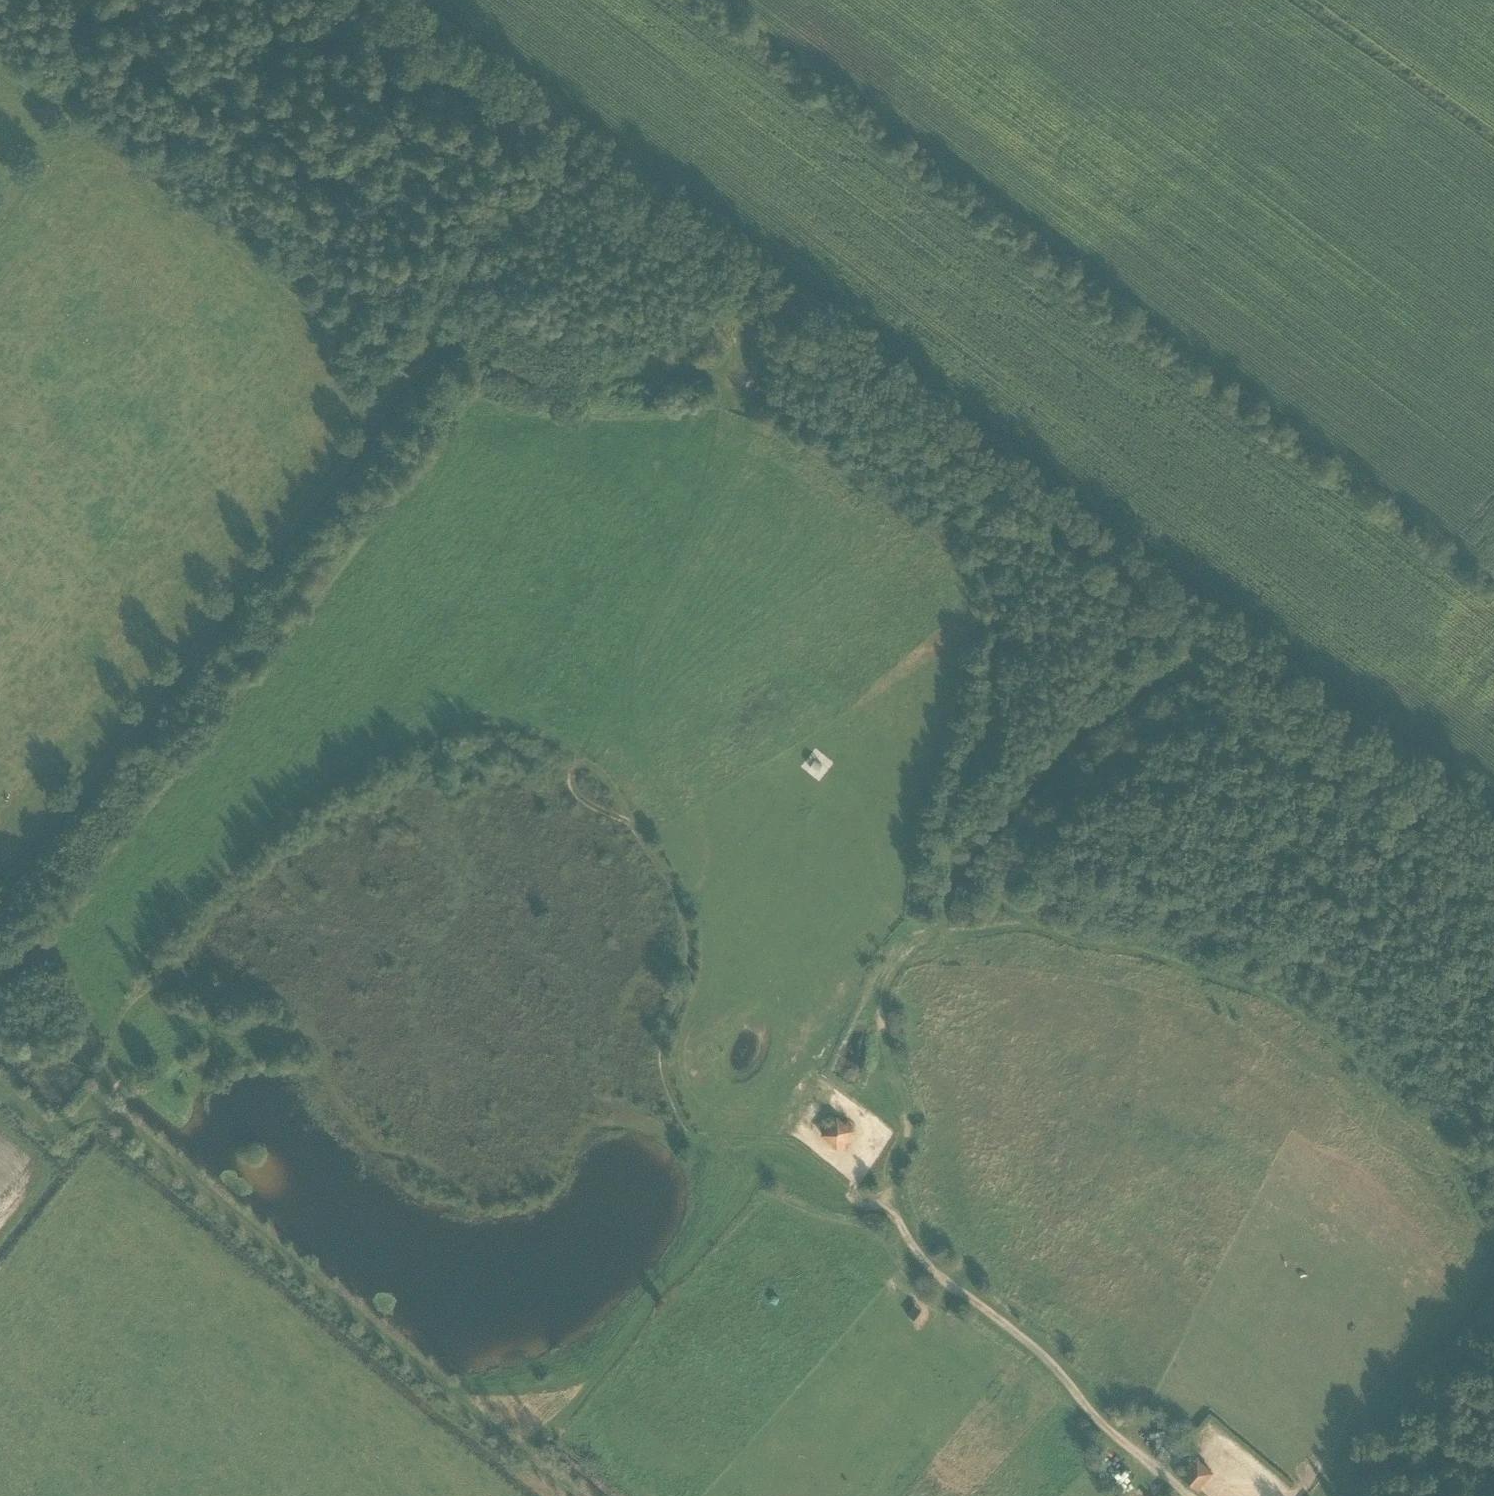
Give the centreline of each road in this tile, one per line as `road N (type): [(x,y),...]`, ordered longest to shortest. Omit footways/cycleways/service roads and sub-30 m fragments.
road 1 (track): [(458,349),(560,384),(677,370),(734,383),(854,443),(957,516),(990,568),(1000,667),(986,736),(944,819),(955,873),(945,913),(889,986),(888,1031),(911,1107),(887,1204),(849,1197),(766,1155),(694,1134),(664,1066),(689,979),(683,906),(604,776),(573,754)]
road 2 (unclassified): [(1493,846),(384,0)]
road 3 (track): [(458,349),(445,354),(0,909)]
road 4 (track): [(887,1204),(934,1275),(1046,1357),(1087,1407),(1188,1495)]

